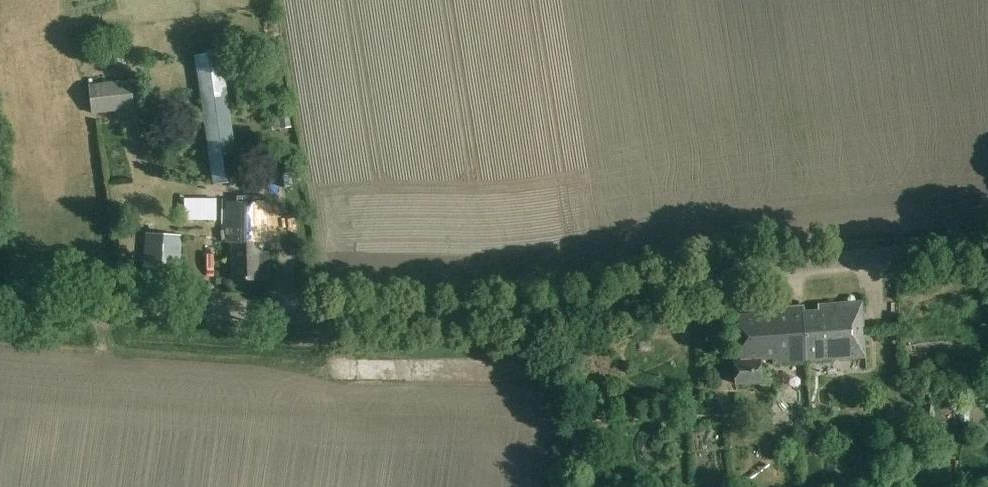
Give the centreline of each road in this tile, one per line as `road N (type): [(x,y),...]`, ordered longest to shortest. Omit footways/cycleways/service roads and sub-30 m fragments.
road 1 (tertiary): [(0,297),(217,312),(502,318),(794,265),(987,249)]

